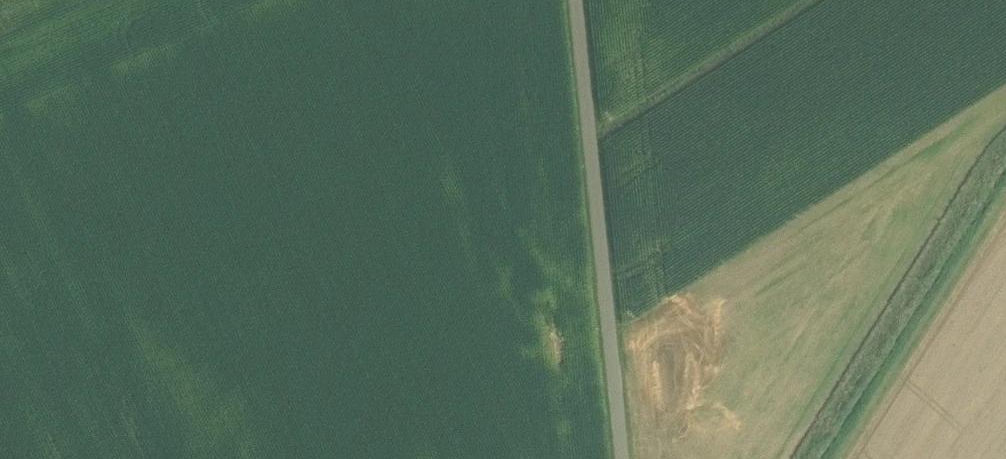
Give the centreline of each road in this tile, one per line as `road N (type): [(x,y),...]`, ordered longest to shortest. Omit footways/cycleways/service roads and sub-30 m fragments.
road 1 (unclassified): [(626,458),(579,0)]

